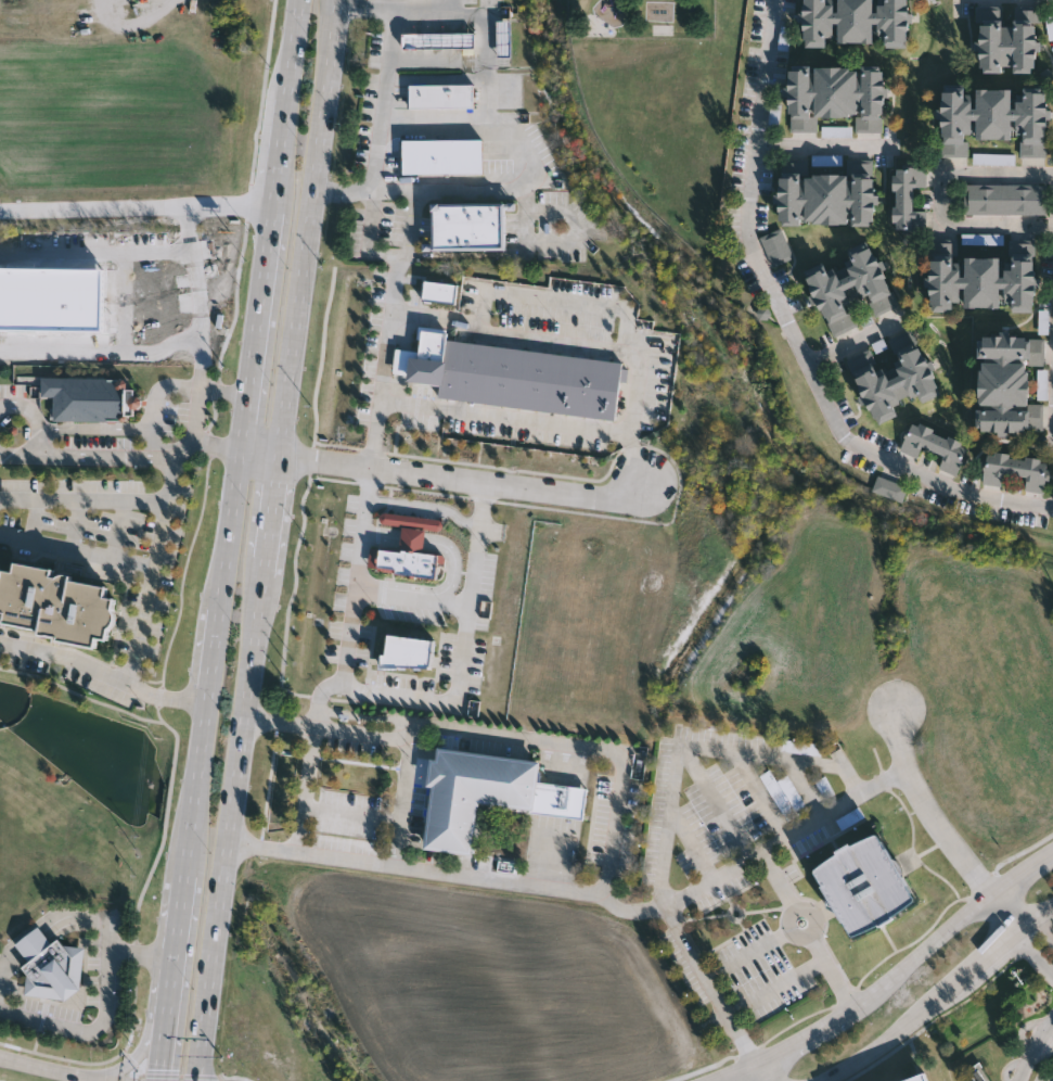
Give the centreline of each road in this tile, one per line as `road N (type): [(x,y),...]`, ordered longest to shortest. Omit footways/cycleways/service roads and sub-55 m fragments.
road 1 (primary): [(197,1080),(336,0)]
road 2 (residential): [(777,0),(750,211),(755,242),(843,435),(1003,499),(1052,501)]
road 3 (tertiary): [(1052,854),(881,988),(775,1055),(709,1080)]
road 4 (residential): [(641,496),(280,453)]
road 5 (tertiary): [(818,1080),(1052,905)]
road 6 (residential): [(664,907),(903,775)]
road 7 (primary): [(273,203),(244,447)]
road 8 (primary): [(210,704),(188,879)]
road 9 (primary): [(244,447),(221,612)]
road 10 (residential): [(991,894),(903,775)]
road 11 (primary): [(175,982),(149,1050),(118,1072),(88,1074)]
road 12 (tertiary): [(127,1080),(0,1058)]

